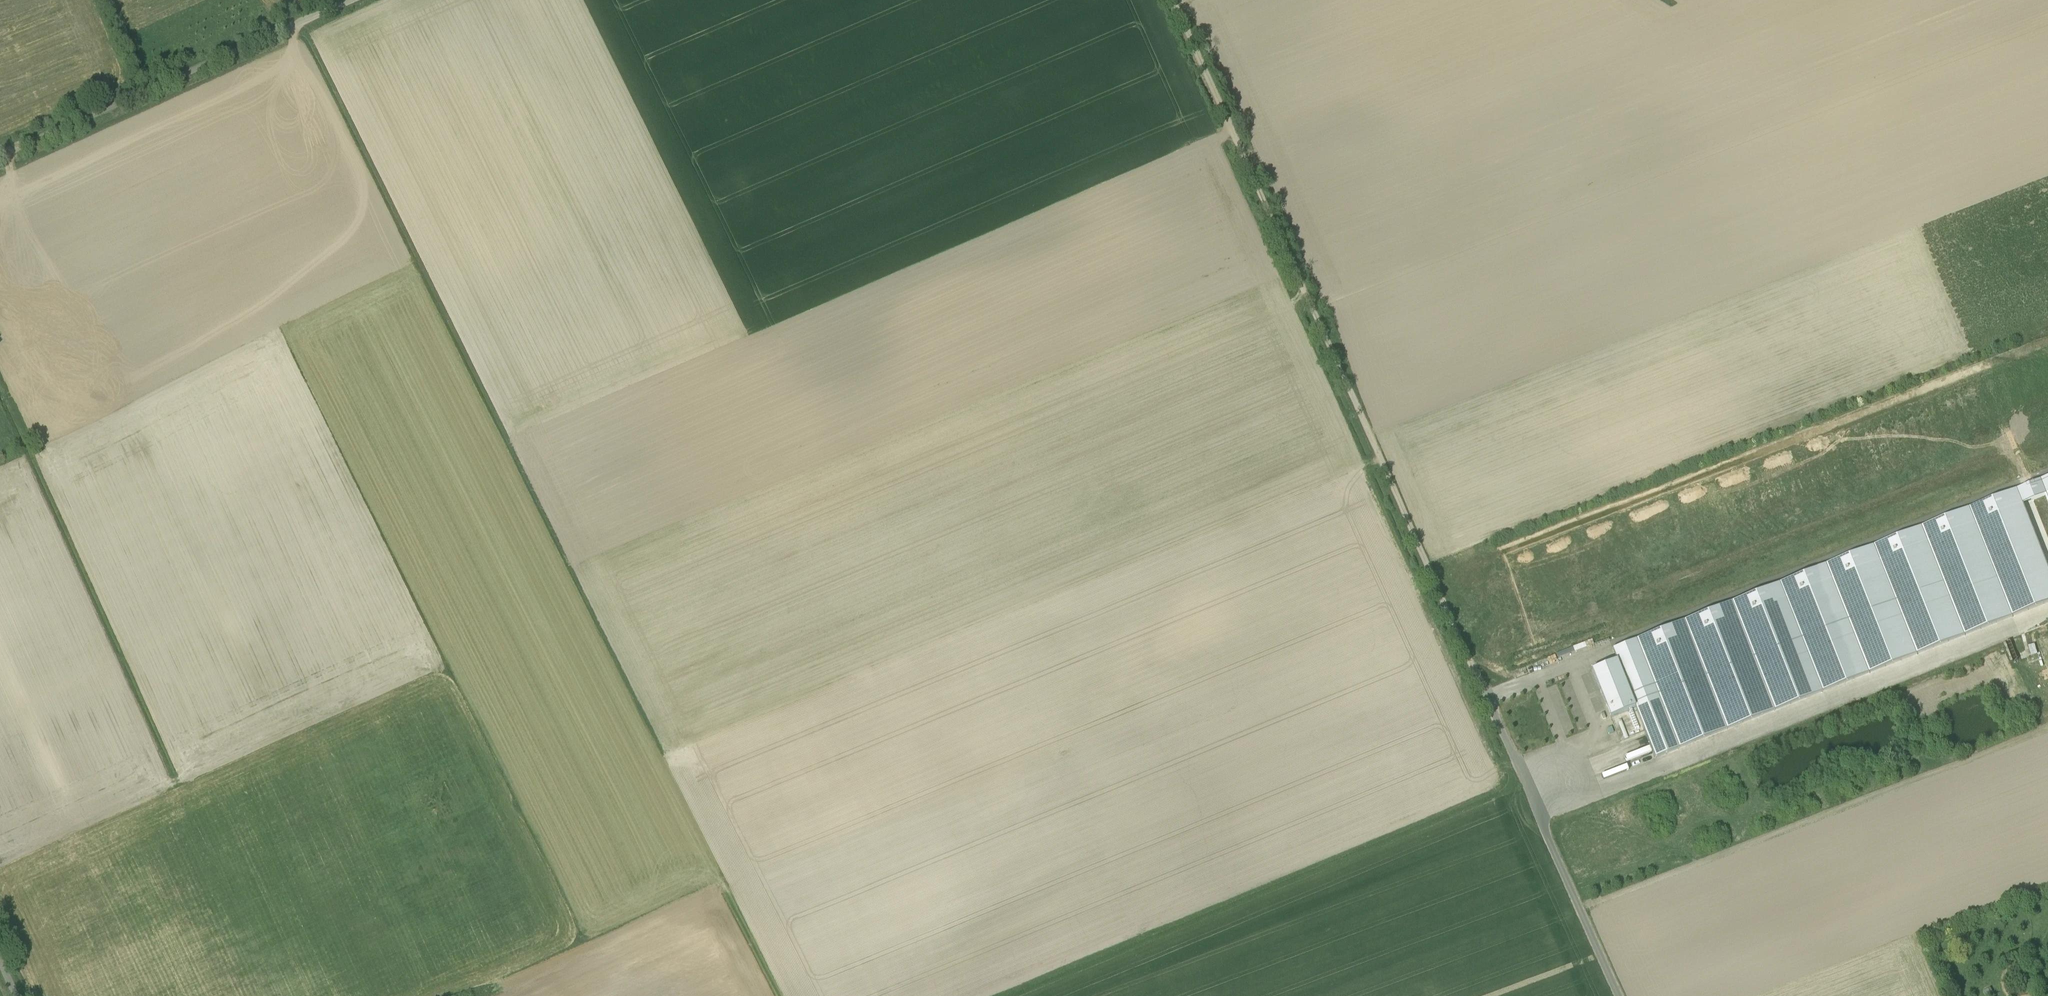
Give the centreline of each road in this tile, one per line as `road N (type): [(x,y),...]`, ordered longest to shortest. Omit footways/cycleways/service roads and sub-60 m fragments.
road 1 (unclassified): [(1618,995),(1172,0)]
road 2 (unclassified): [(347,0),(0,154)]

